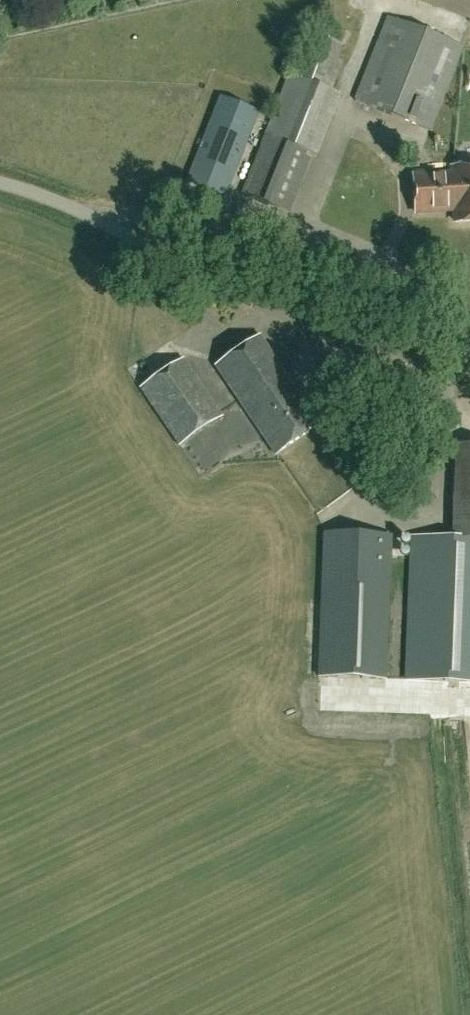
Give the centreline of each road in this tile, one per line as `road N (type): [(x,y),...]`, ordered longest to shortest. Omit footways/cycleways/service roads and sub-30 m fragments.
road 1 (unclassified): [(0,182),(91,216),(311,325),(469,361)]

